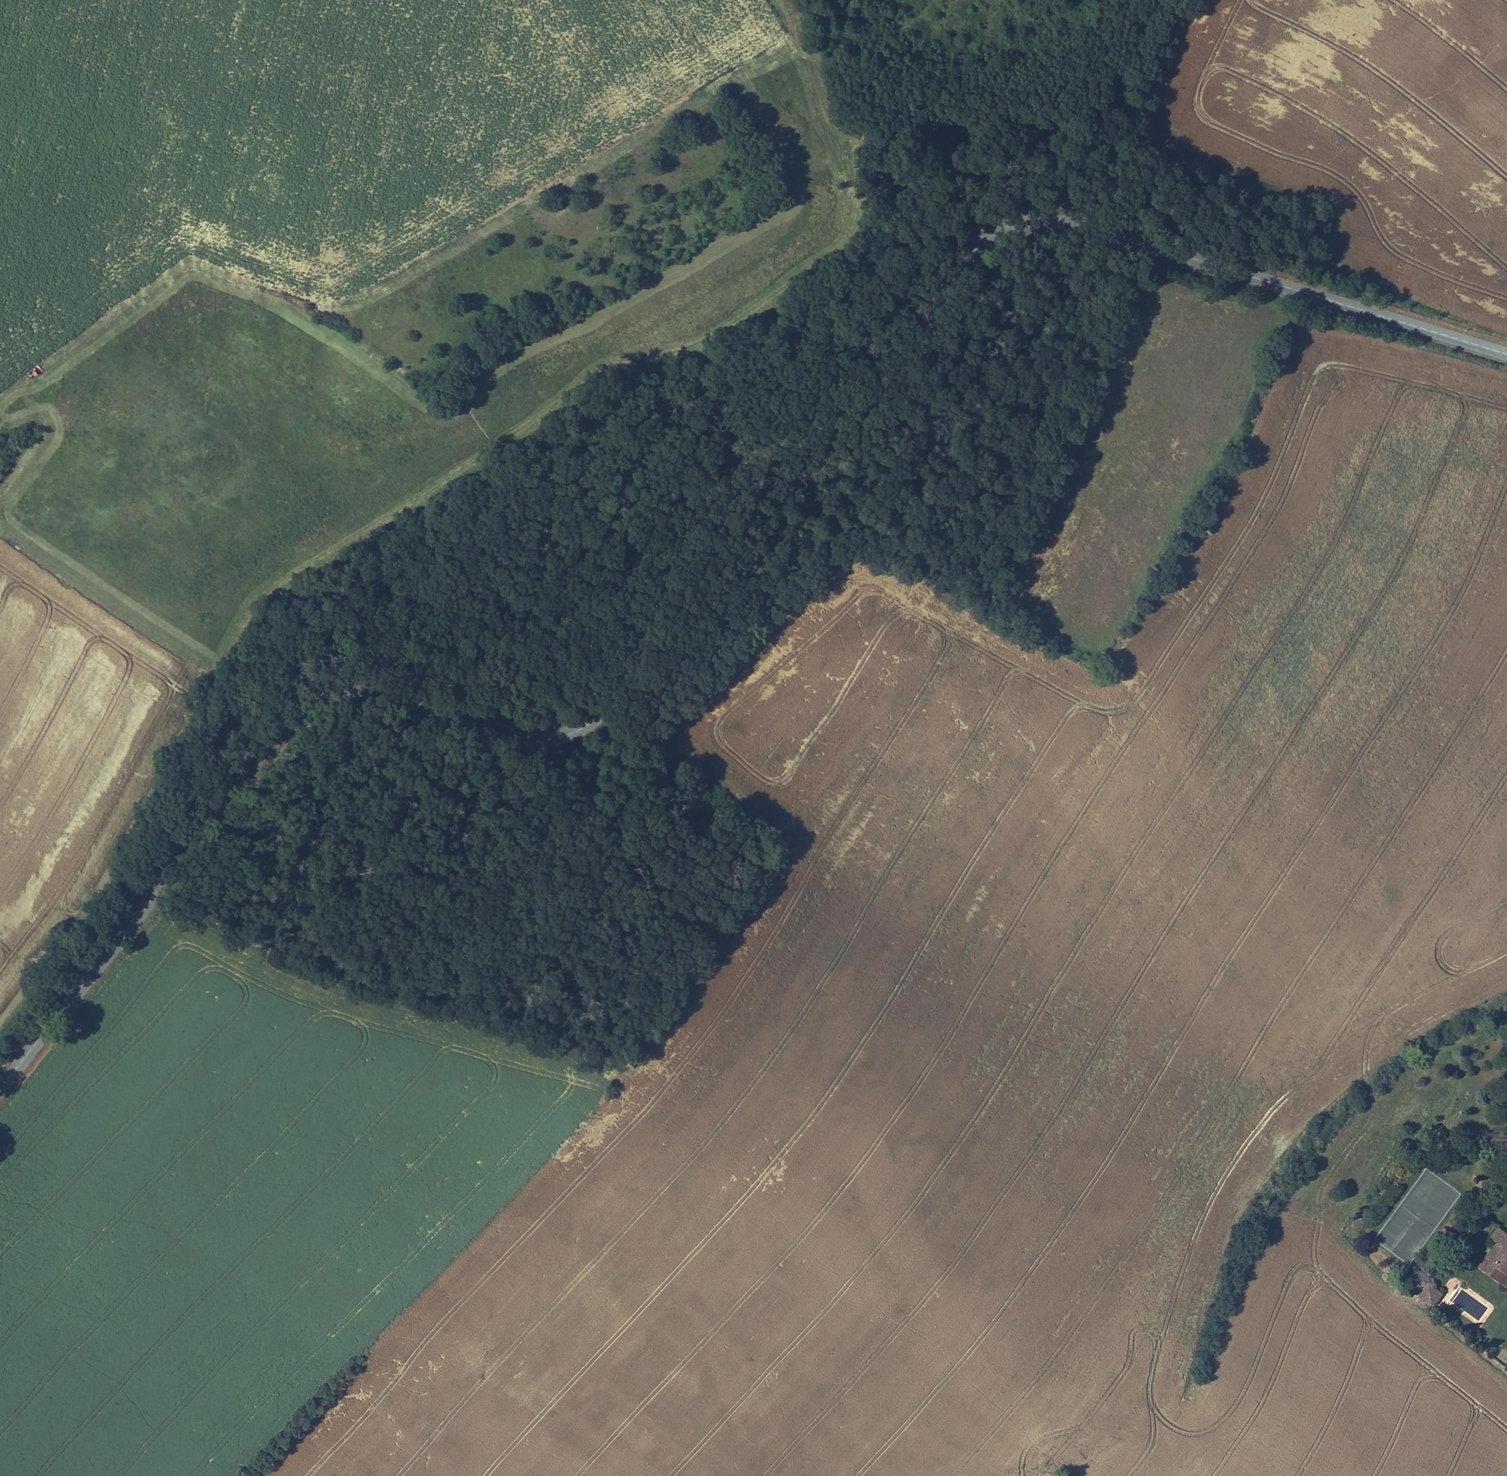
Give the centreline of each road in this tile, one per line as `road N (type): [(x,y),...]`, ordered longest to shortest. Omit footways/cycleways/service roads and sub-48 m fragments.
road 1 (tertiary): [(0,1087),(265,750),(306,710),(365,690),(519,737),(558,738),(594,720),(639,653),(682,547),(719,485),(756,454),(879,400),(972,255),(1005,229),(1046,221),(1098,230),(1506,354)]

